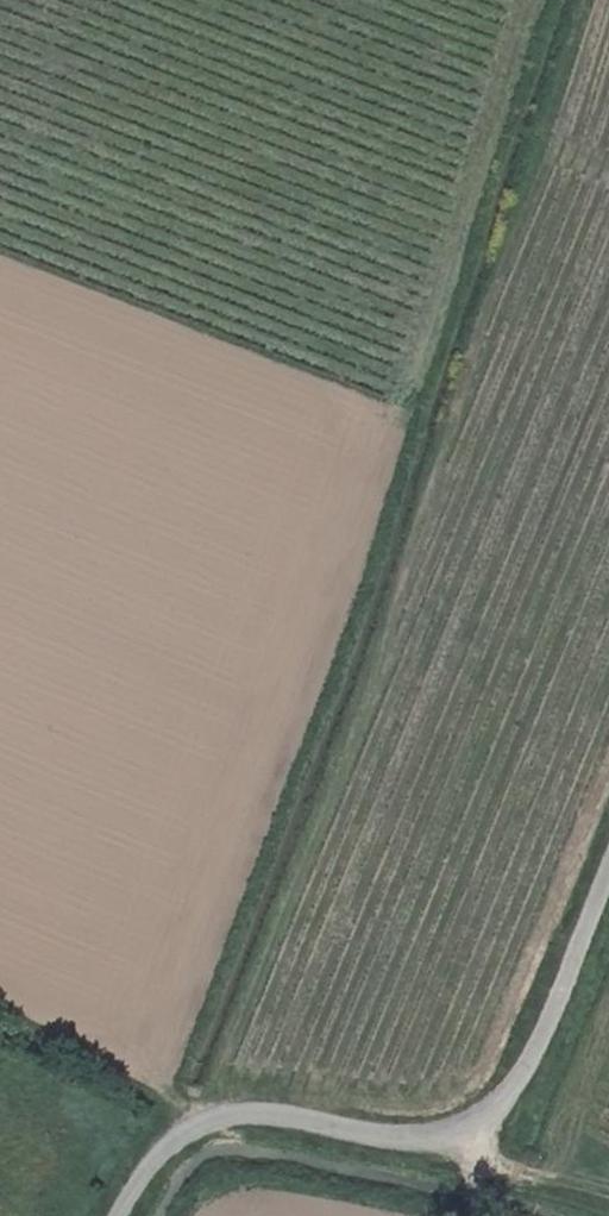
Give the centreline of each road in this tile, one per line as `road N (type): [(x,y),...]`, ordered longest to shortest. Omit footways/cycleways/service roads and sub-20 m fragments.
road 1 (unclassified): [(608,884),(536,1051),(496,1112),(454,1133),(401,1136),(282,1116),(213,1117),(169,1142),(116,1215)]

